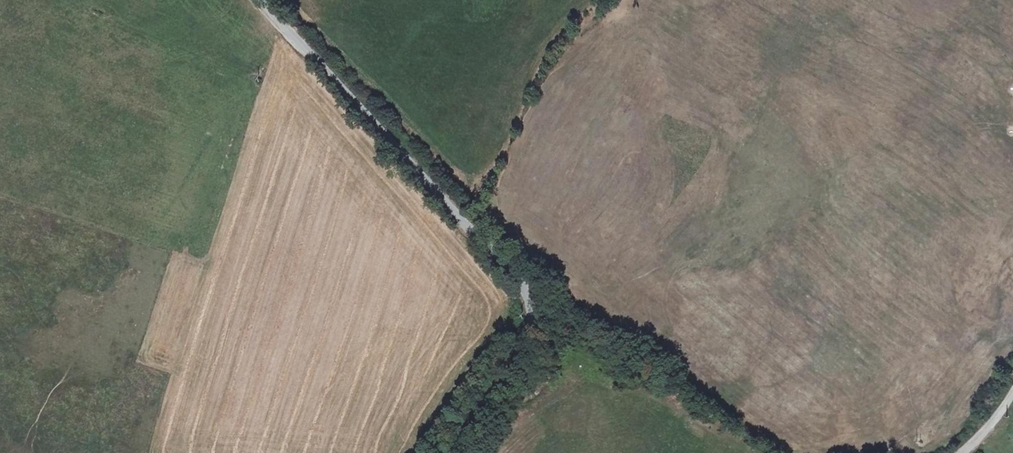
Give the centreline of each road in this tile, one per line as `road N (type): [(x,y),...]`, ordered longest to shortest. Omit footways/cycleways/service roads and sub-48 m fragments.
road 1 (unclassified): [(261,0),(529,287),(532,309),(457,452)]

